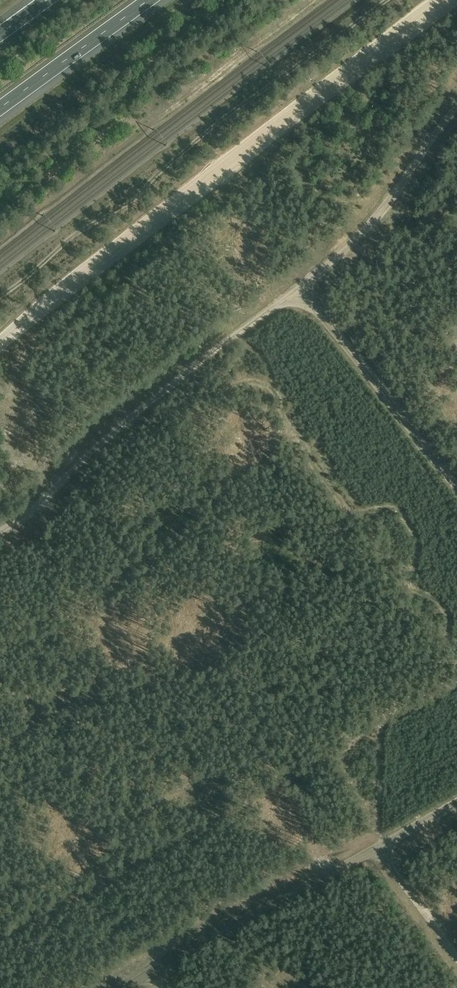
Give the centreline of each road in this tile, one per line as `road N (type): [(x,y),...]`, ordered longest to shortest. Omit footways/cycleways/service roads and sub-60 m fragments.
road 1 (track): [(0,296),(225,117),(388,0)]
road 2 (motorway): [(0,109),(151,0)]

